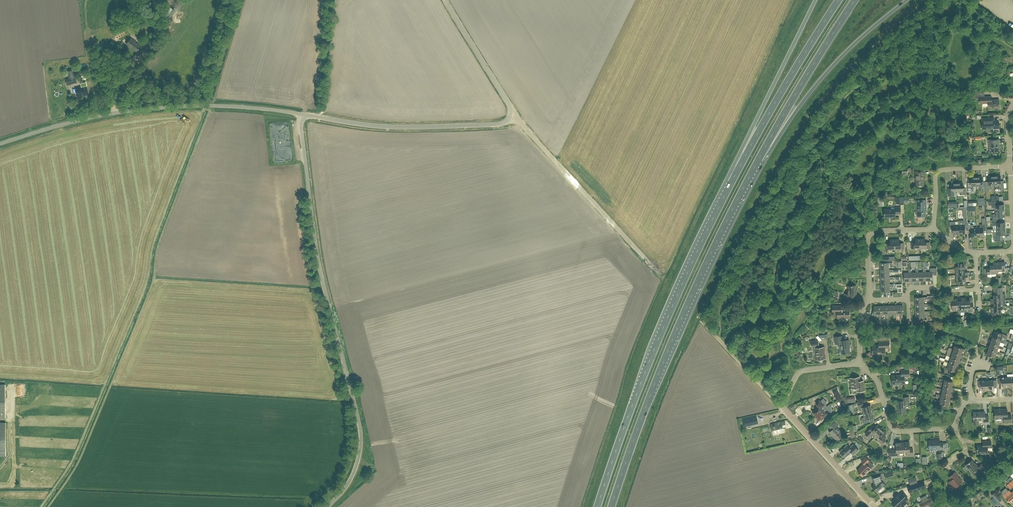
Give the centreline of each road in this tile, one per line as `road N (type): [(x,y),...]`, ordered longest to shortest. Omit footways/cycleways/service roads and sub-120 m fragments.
road 1 (unclassified): [(327,506),(352,476),(360,429),(321,274),(302,114)]
road 2 (trunk): [(612,506),(691,297),(759,159)]
road 3 (unclassified): [(445,0),(516,116),(495,124),(391,126),(302,114)]
road 4 (trunk): [(731,182),(653,350),(598,506)]
road 5 (trunk): [(759,159),(828,71),(907,0)]
road 6 (trunk): [(839,0),(731,182)]
road 7 (unclassified): [(0,143),(100,116),(205,105)]
road 8 (trunk): [(815,0),(731,182)]
road 9 (trunk): [(759,159),(854,0)]
road 10 (residential): [(874,506),(782,406)]
road 11 (residential): [(952,429),(895,430),(878,382),(860,364)]
road 12 (residential): [(933,230),(937,173),(1010,166)]
road 13 (residential): [(933,230),(870,235),(869,301)]

